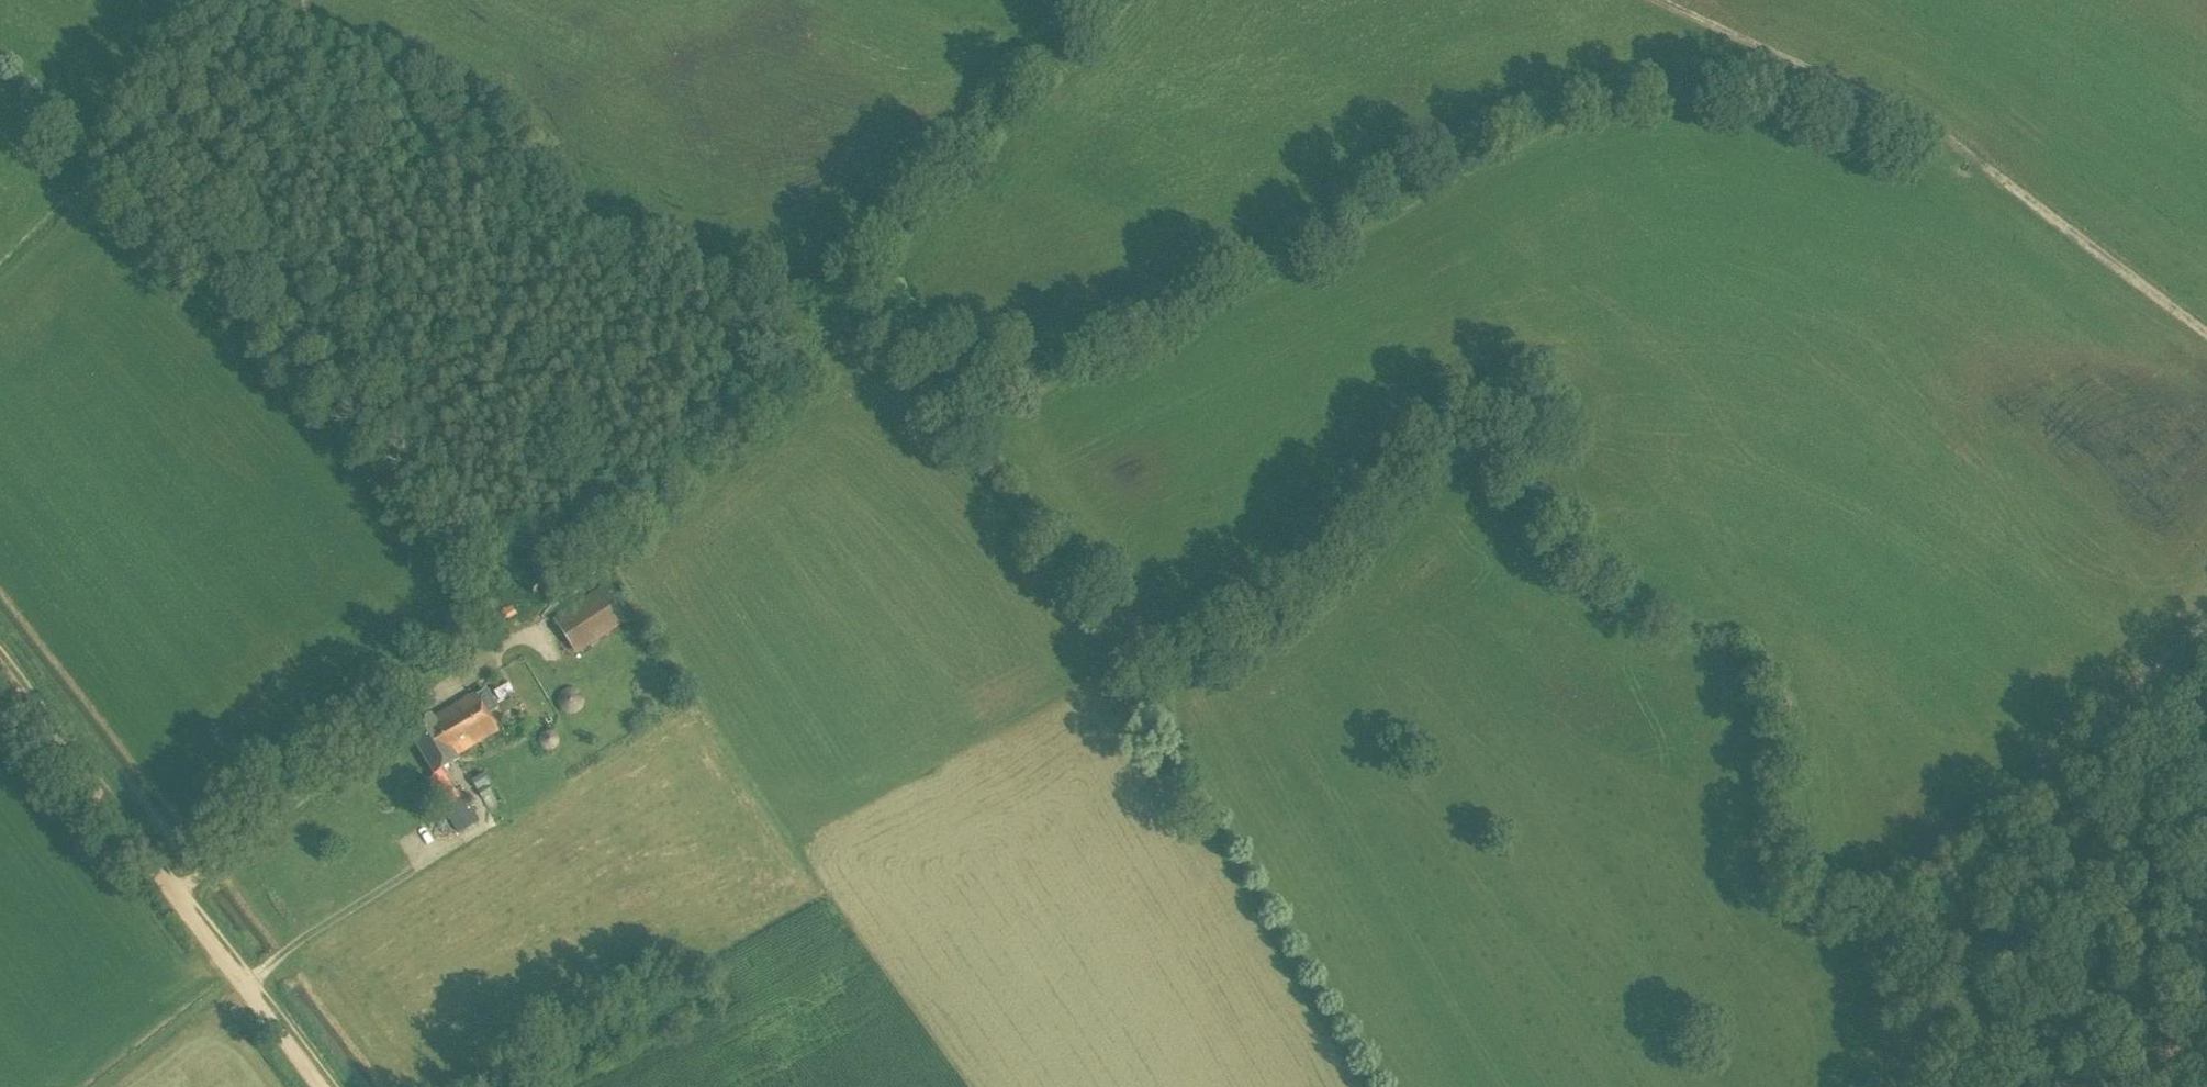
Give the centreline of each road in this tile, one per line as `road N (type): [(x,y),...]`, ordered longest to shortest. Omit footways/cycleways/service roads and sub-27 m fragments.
road 1 (track): [(0,675),(318,1086)]

